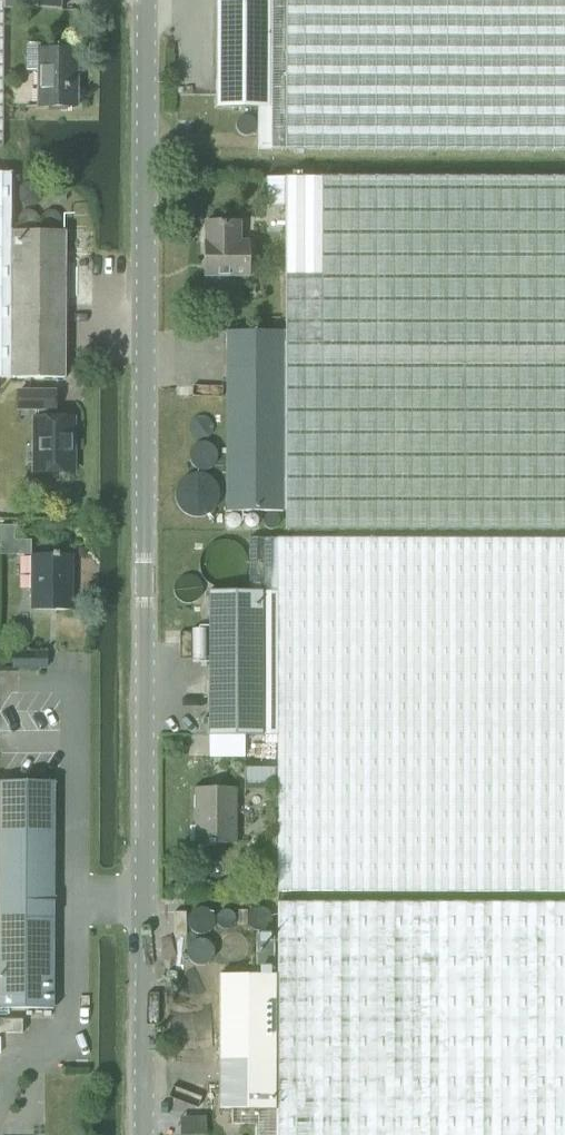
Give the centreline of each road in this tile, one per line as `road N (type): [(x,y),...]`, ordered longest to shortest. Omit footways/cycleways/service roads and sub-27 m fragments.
road 1 (unclassified): [(145,1134),(149,0)]

